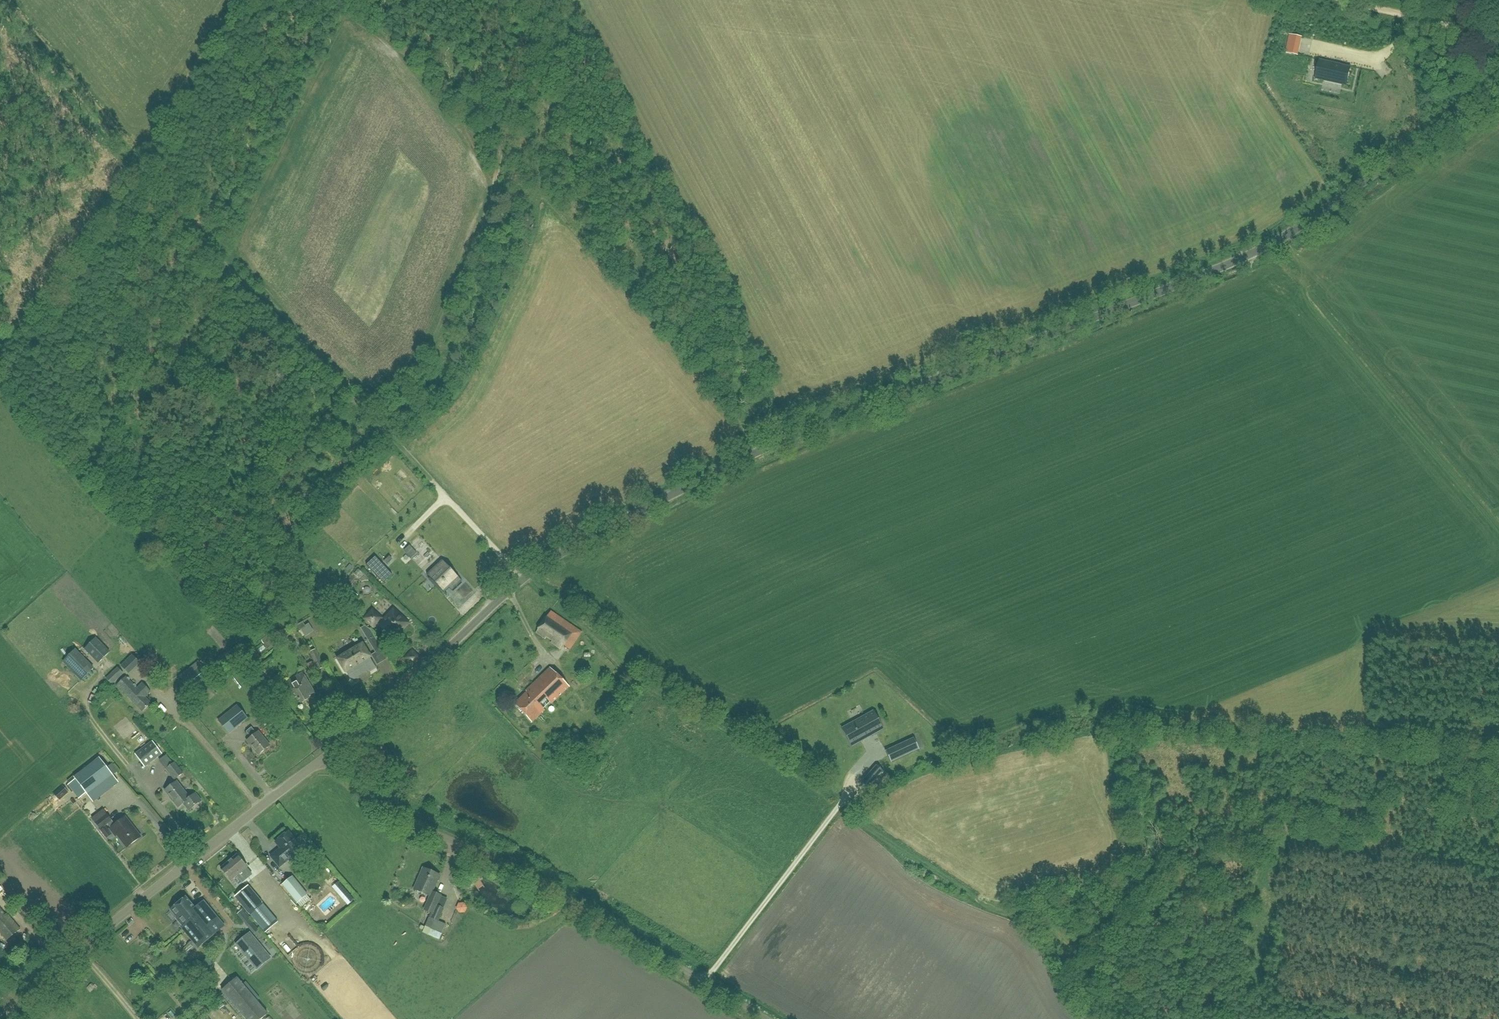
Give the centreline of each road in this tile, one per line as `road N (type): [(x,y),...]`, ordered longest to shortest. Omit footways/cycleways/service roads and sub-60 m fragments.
road 1 (tertiary): [(329,754),(503,595),(556,558),(695,479),(1267,244),(1498,87)]
road 2 (track): [(386,430),(0,1)]
road 3 (unclassified): [(766,1018),(498,862),(395,815),(329,754)]
road 4 (track): [(386,430),(457,326),(486,244),(514,69),(541,0)]
road 5 (tertiary): [(0,1018),(329,754)]
road 6 (track): [(522,580),(386,430)]
road 7 (track): [(1498,37),(1337,0)]

